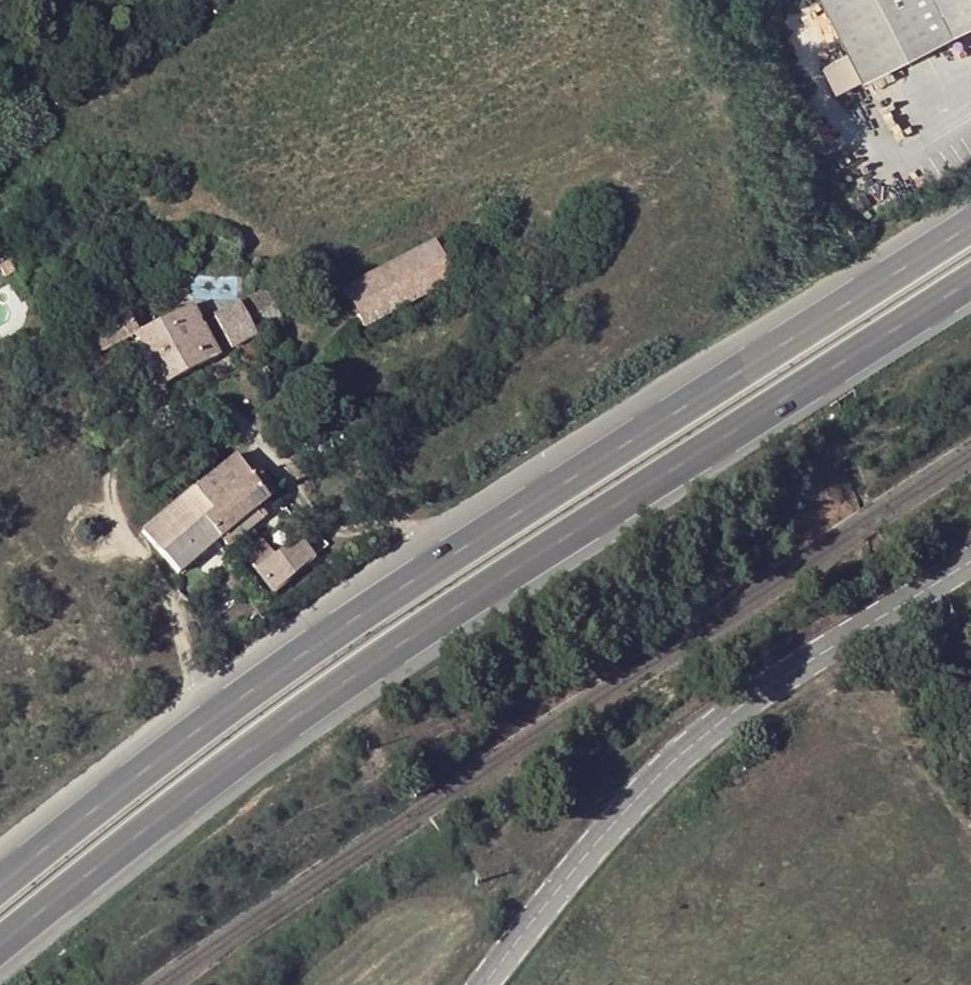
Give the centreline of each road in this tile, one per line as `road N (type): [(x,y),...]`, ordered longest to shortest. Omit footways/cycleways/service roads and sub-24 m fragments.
road 1 (trunk): [(0,970),(345,699),(970,295)]
road 2 (trunk): [(970,217),(314,637),(0,869)]
road 3 (tertiary): [(970,560),(720,722),(593,845),(484,984)]

